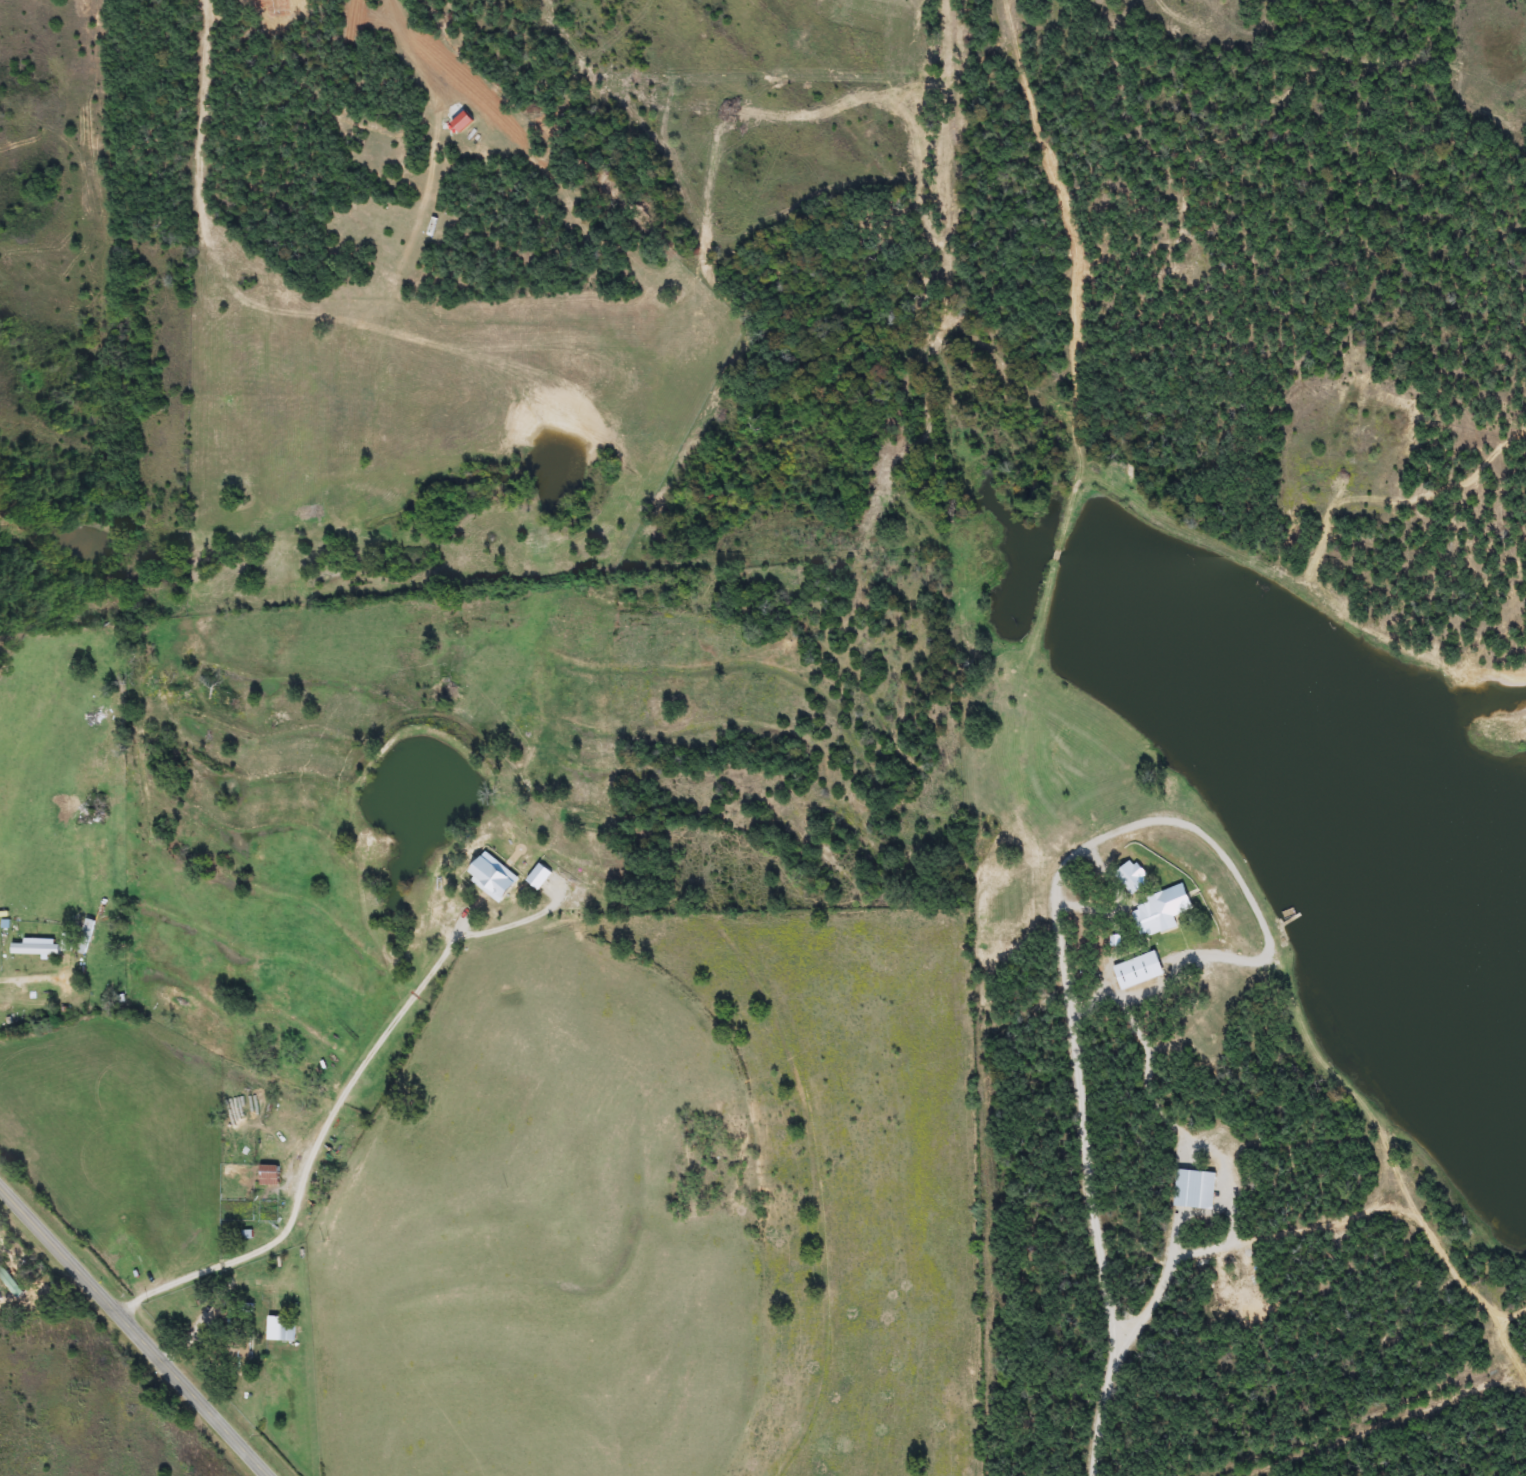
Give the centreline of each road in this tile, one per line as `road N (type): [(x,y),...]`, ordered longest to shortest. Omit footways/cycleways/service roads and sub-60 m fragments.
road 1 (tertiary): [(0,1189),(266,1475)]

